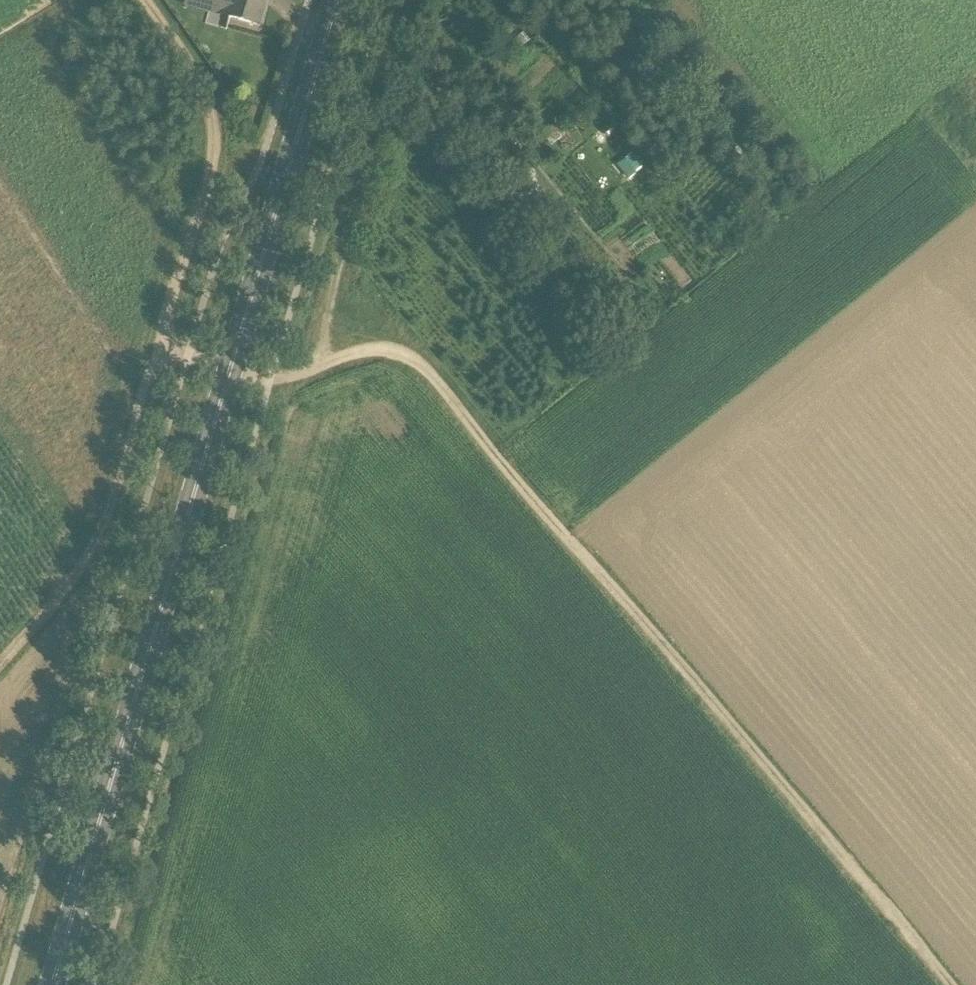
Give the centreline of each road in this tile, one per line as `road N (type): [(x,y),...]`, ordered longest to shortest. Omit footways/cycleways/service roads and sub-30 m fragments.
road 1 (track): [(946,984),(417,357),(378,347),(272,381),(188,364)]
road 2 (primary): [(55,984),(343,0)]
road 3 (track): [(160,353),(217,176),(217,116),(195,51),(155,0)]

